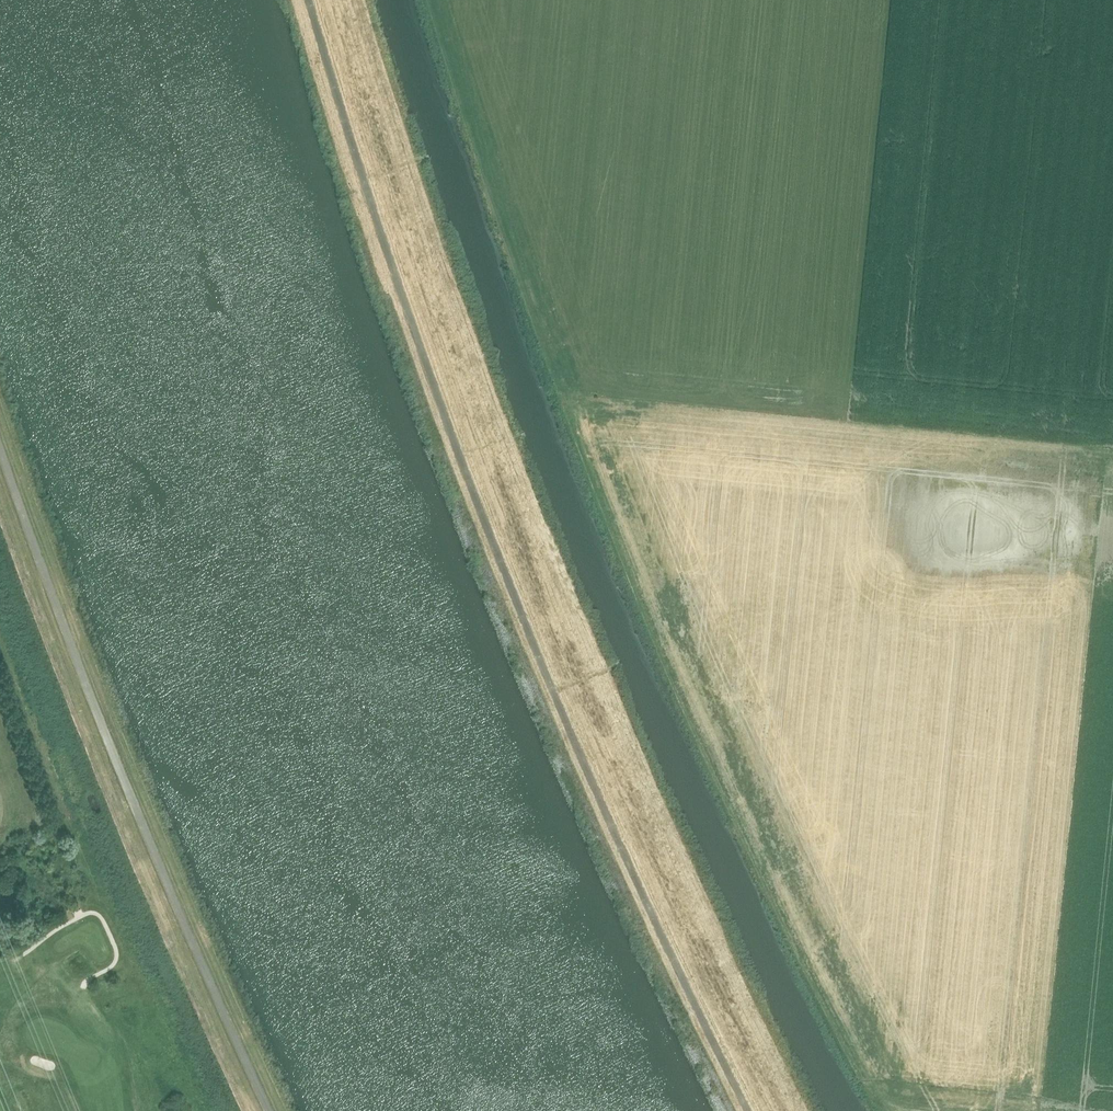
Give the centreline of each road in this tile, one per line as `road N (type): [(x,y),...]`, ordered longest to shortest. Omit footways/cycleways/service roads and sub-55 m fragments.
road 1 (unclassified): [(748,1110),(524,631),(391,268),(307,0)]

